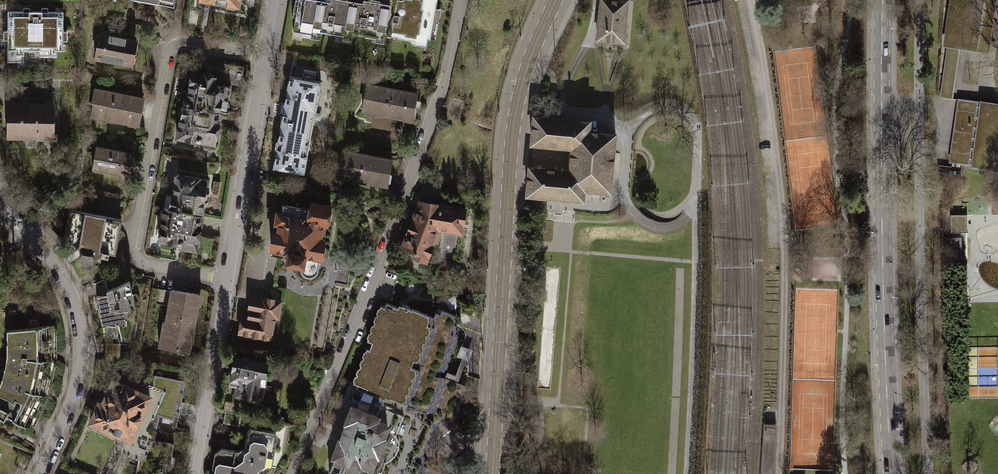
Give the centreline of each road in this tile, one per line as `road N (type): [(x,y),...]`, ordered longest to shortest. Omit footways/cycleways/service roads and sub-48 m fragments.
road 1 (residential): [(460,0),(449,74),(420,159),(291,473)]
road 2 (tertiary): [(556,0),(516,107),(492,473)]
road 3 (primary): [(882,0),(889,473)]
road 4 (residential): [(226,280),(143,265),(134,247),(172,47),(265,59)]
road 5 (residential): [(0,204),(61,280),(76,319),(77,387),(39,473)]
road 6 (residential): [(265,59),(226,280)]
road 7 (residential): [(226,280),(192,473)]

